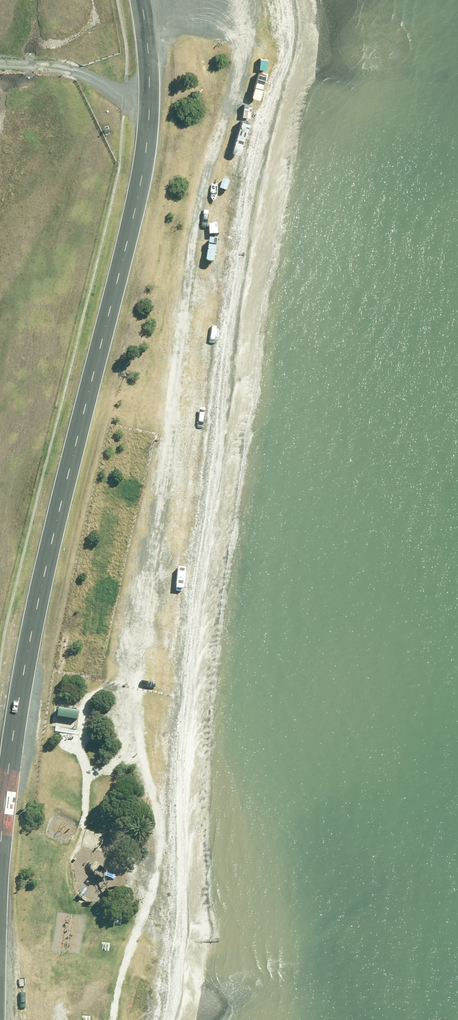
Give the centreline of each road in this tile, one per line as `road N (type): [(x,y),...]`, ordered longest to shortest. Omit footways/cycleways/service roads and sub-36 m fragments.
road 1 (secondary): [(135,0),(142,33),(139,163),(13,721),(0,850)]
road 2 (track): [(237,0),(240,90),(184,296),(174,417),(128,709)]

